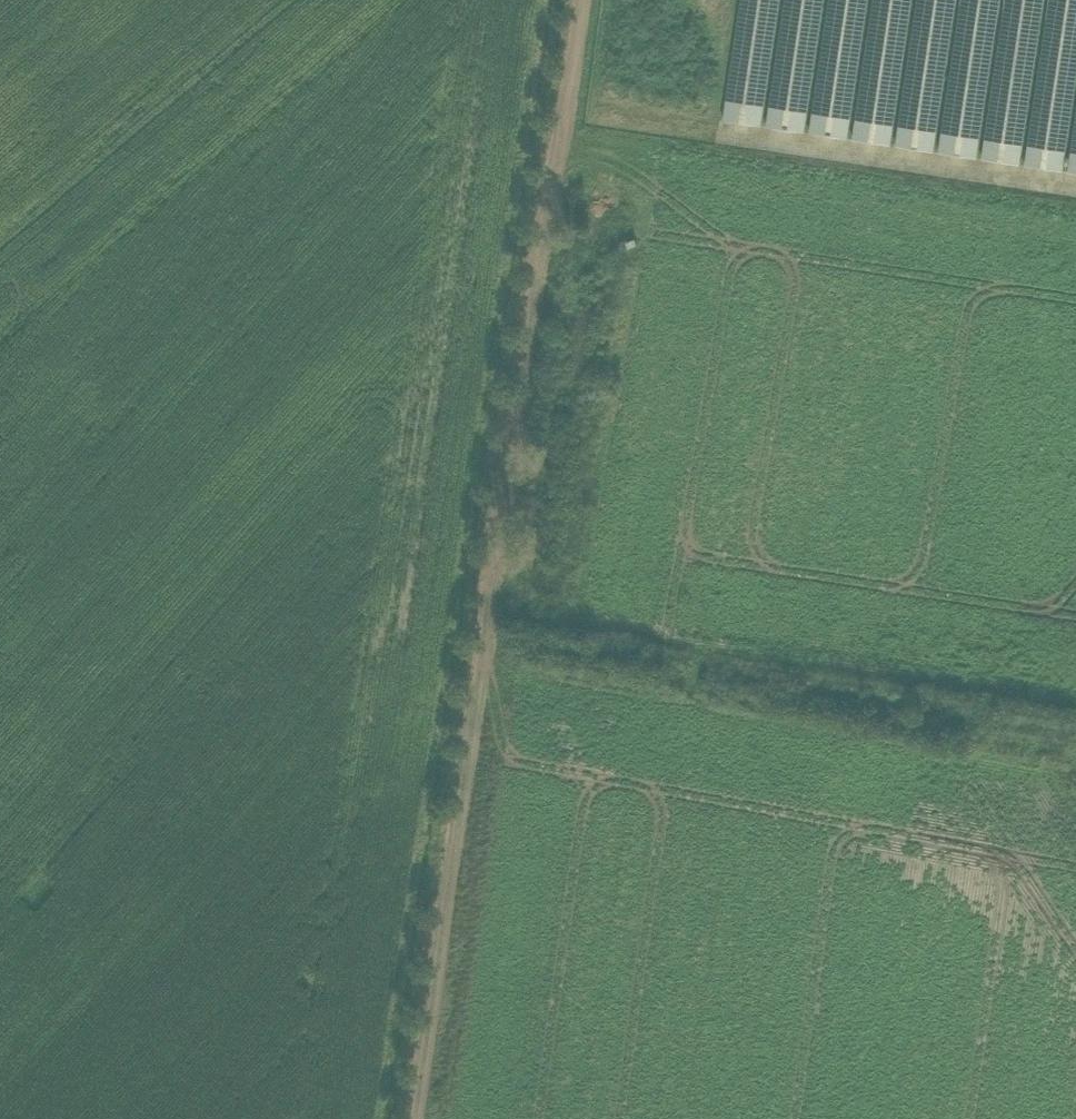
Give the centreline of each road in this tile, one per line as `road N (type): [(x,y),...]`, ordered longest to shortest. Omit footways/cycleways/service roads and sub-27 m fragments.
road 1 (track): [(413,1118),(579,0)]

